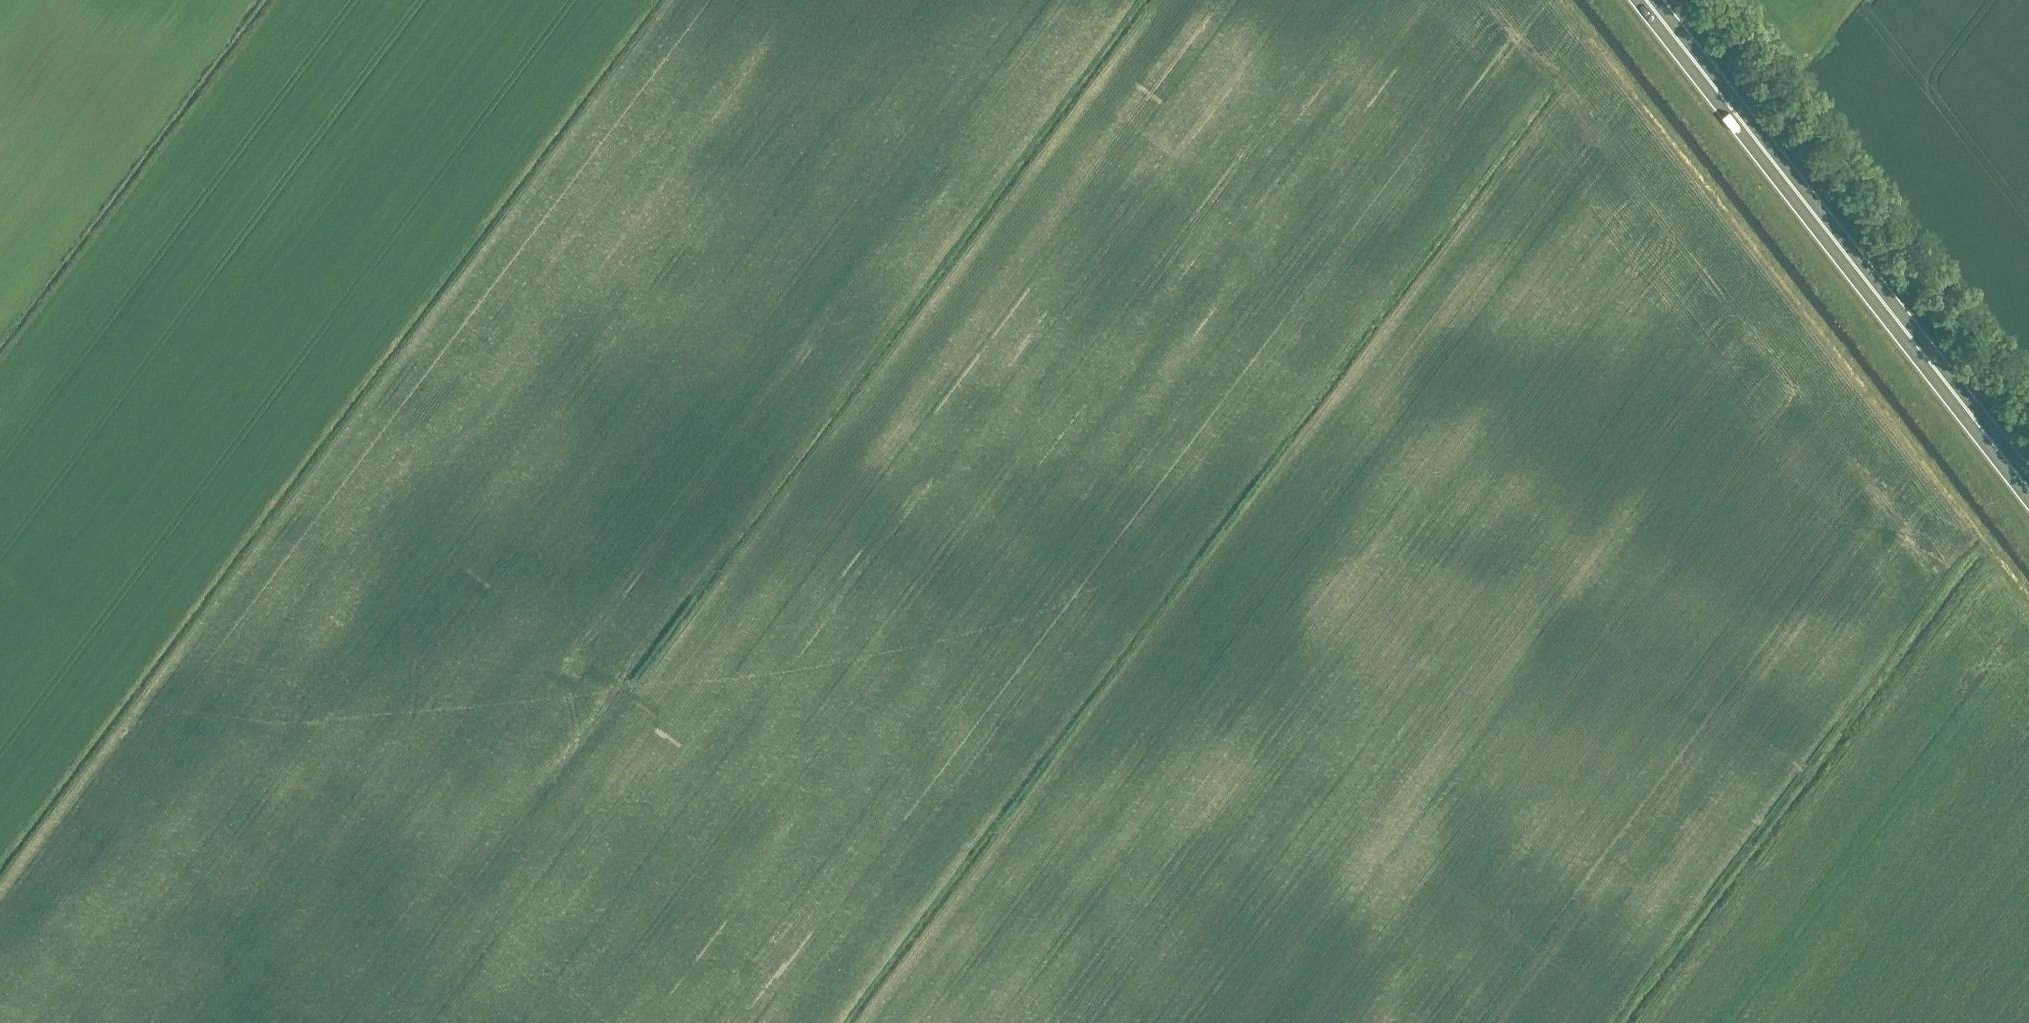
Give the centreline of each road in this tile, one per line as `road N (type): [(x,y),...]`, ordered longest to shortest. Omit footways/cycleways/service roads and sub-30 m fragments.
road 1 (trunk): [(2028,490),(1643,0)]

